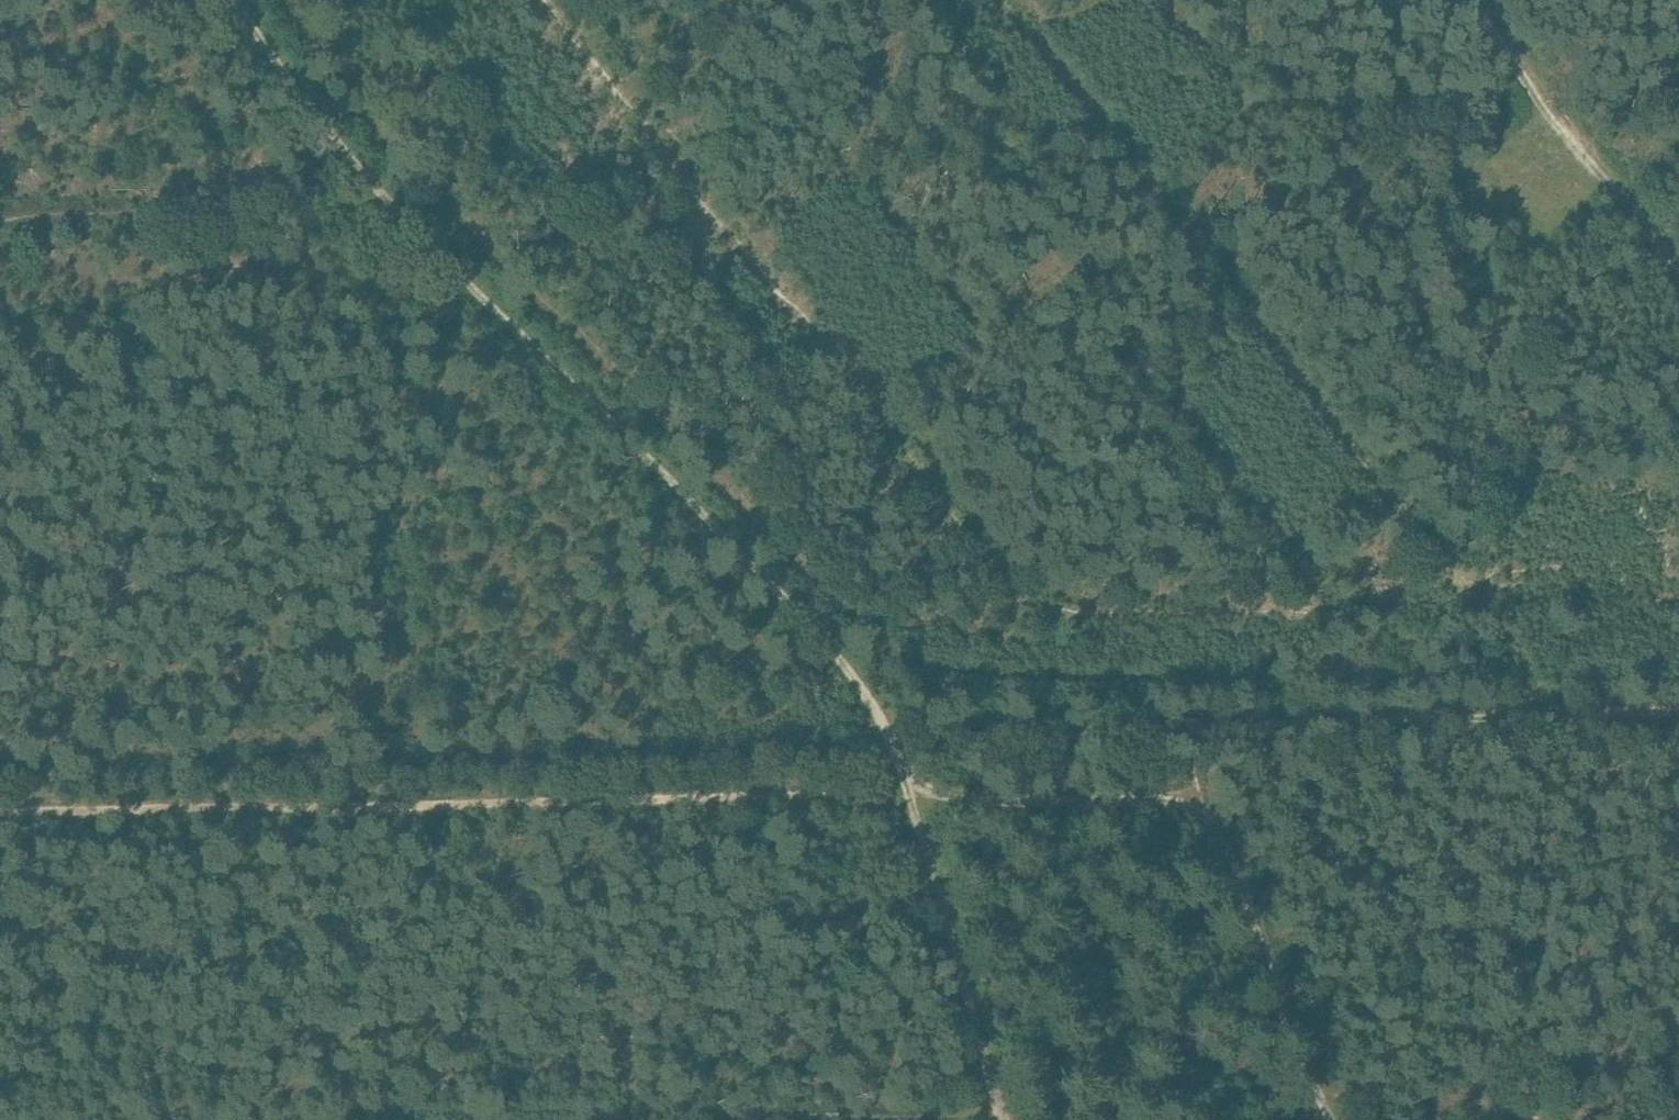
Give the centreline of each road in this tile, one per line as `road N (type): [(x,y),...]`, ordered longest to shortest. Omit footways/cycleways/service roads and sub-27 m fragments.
road 1 (track): [(903,792),(888,723),(873,695),(375,200),(234,0)]
road 2 (track): [(1560,717),(1001,0)]
road 3 (track): [(903,792),(0,805)]
road 4 (track): [(989,1119),(903,792)]

